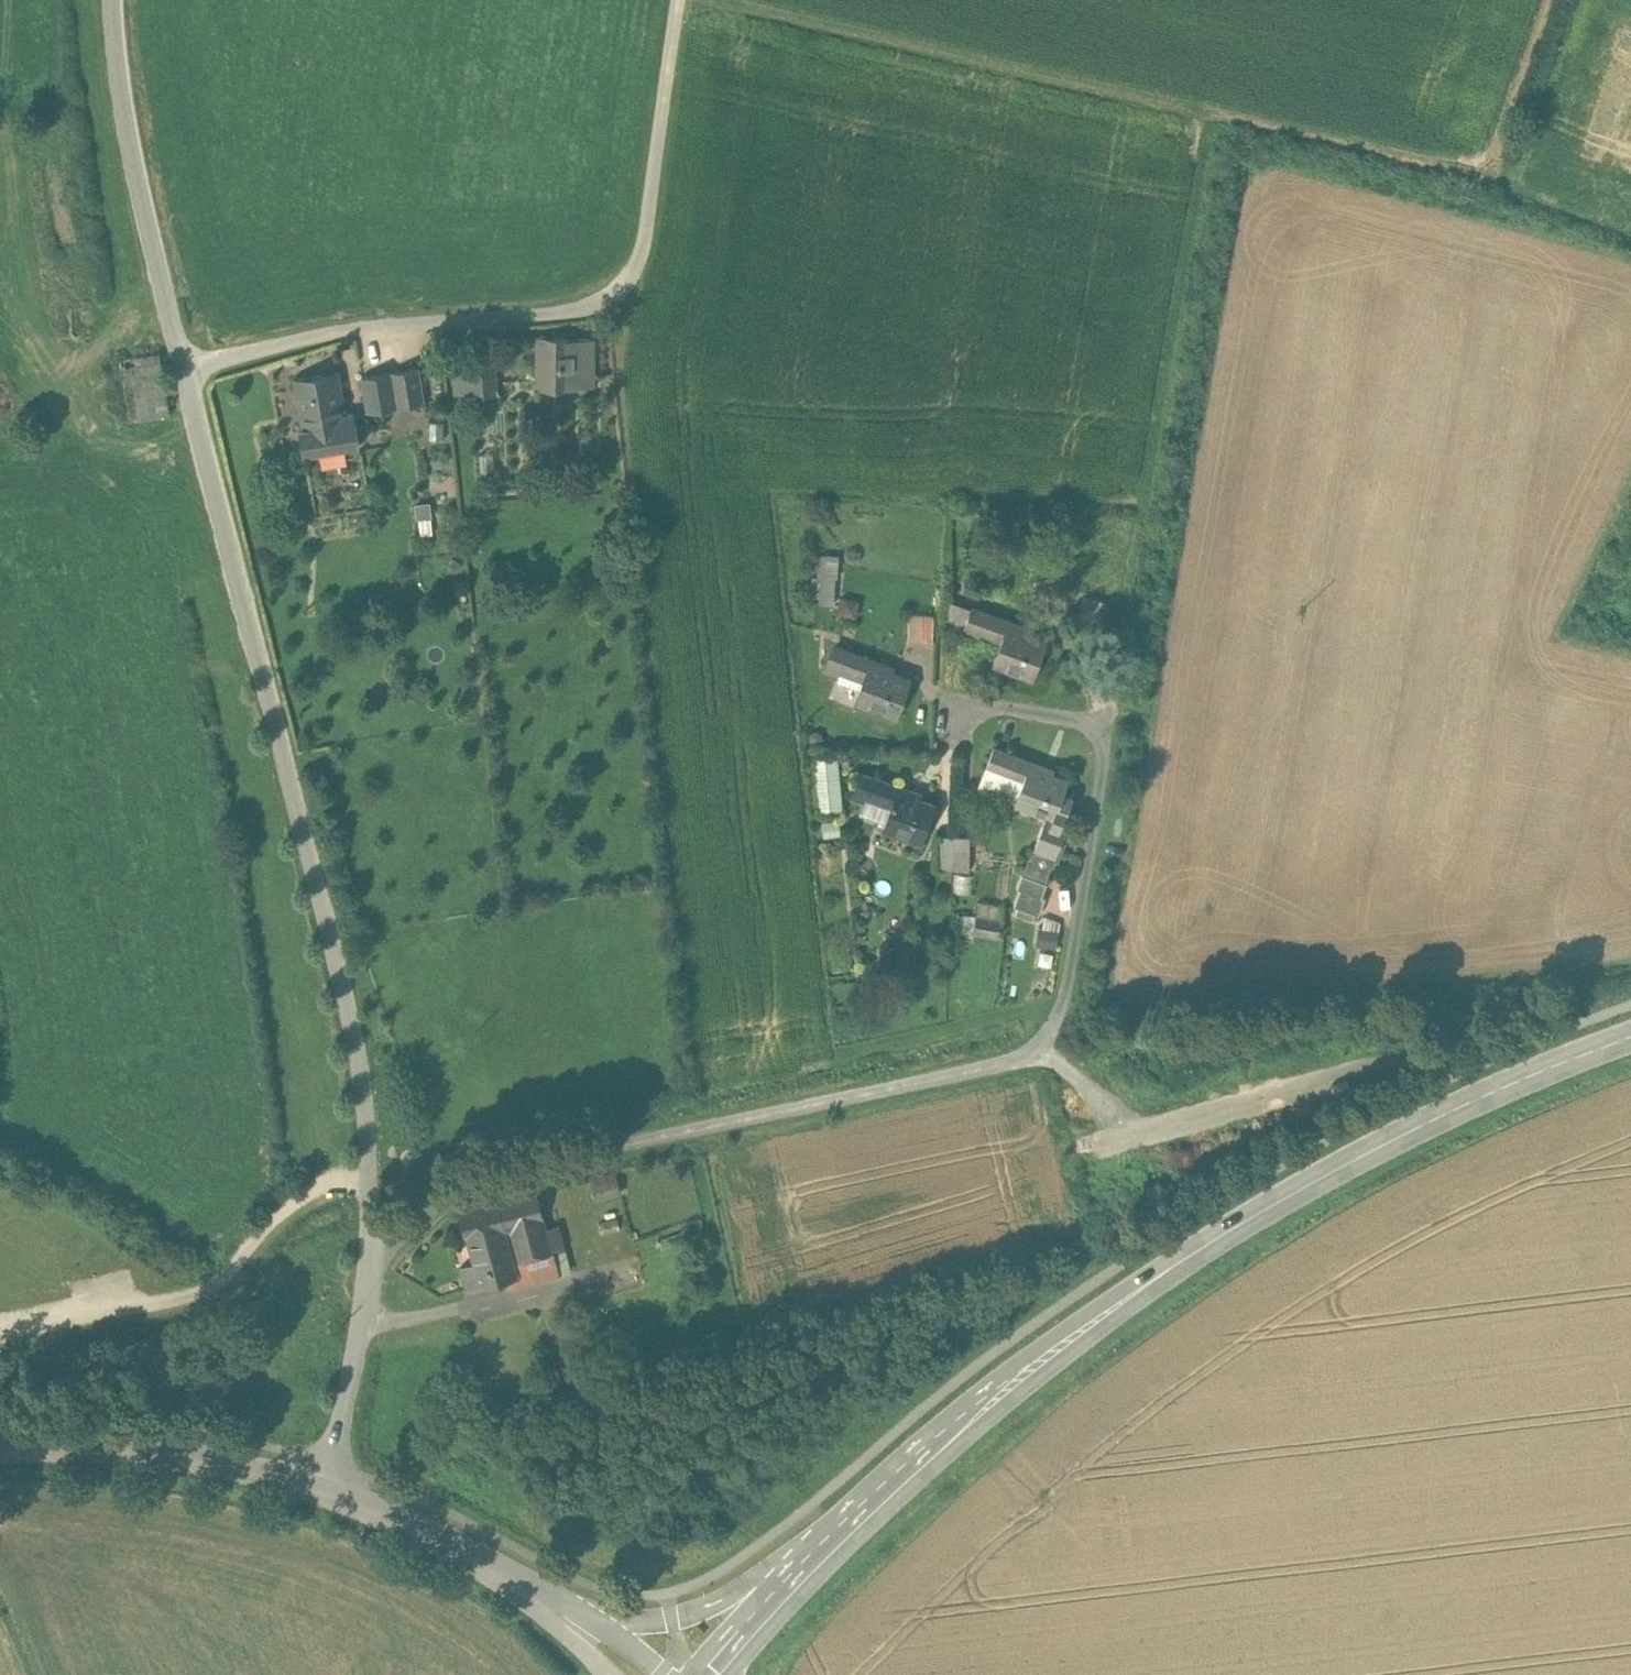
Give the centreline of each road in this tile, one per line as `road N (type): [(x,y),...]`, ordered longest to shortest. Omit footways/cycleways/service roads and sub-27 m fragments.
road 1 (unclassified): [(371,1238),(463,1184),(1035,1057),(1065,992),(1111,726),(964,705)]
road 2 (secondary): [(809,1562),(1002,1384),(1154,1270),(1313,1171),(1544,1062),(1630,1032)]
road 3 (unclassified): [(371,1238),(360,1067),(189,370)]
road 4 (unclassified): [(189,370),(340,322),(597,306),(632,276),(677,0)]
road 5 (unclassified): [(189,370),(123,100),(118,0)]
road 6 (unclassified): [(0,1450),(104,1449),(232,1466),(328,1491)]
road 7 (secondary): [(809,1562),(672,1615),(628,1616),(548,1596)]
road 8 (unclassified): [(328,1491),(371,1238)]
road 9 (unclassified): [(328,1491),(485,1555),(548,1596)]
road 10 (secondary): [(710,1674),(809,1562)]
road 11 (unclassified): [(548,1596),(650,1674)]

